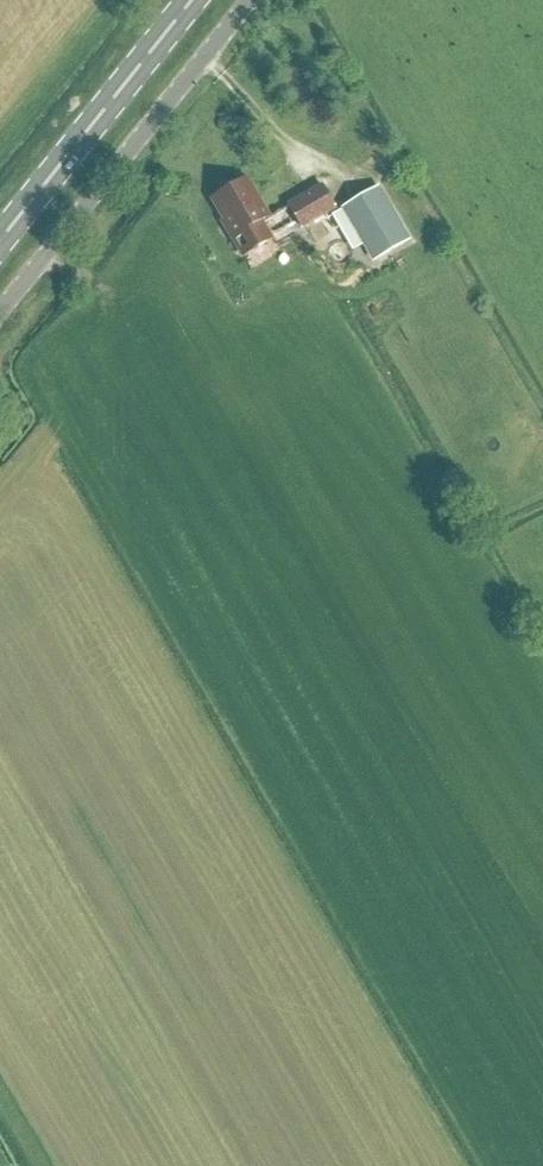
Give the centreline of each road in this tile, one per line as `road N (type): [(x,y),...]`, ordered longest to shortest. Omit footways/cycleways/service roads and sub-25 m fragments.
road 1 (unclassified): [(0,314),(250,0)]
road 2 (primary): [(0,239),(191,0)]

